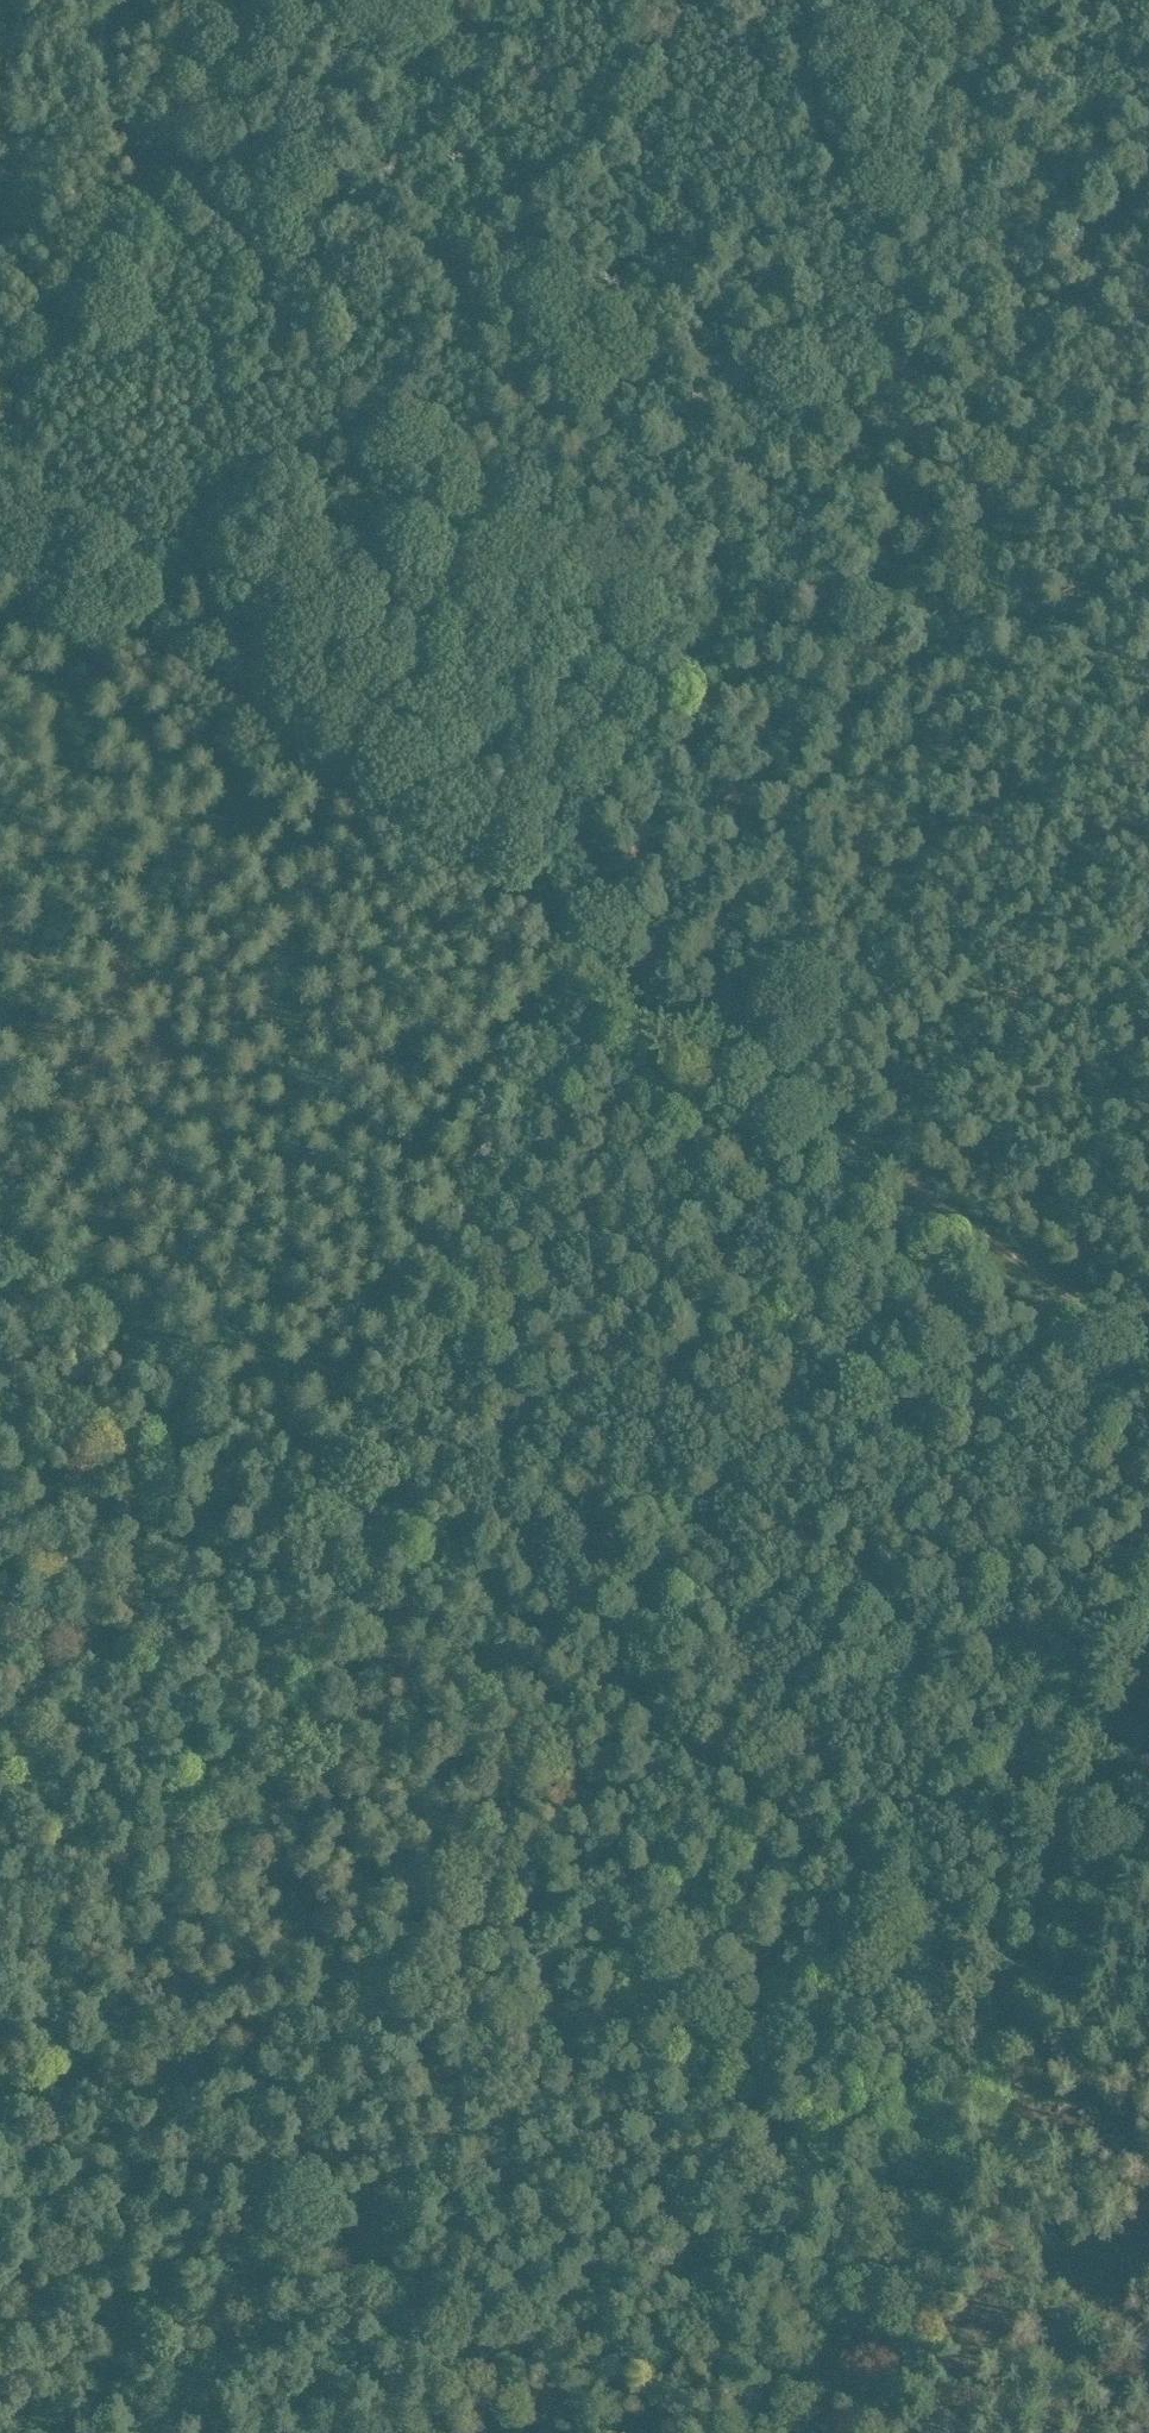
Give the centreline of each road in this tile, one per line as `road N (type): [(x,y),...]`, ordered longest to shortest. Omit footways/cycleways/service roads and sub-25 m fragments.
road 1 (track): [(0,536),(505,933),(1148,1370)]
road 2 (track): [(820,2432),(1148,1664)]

